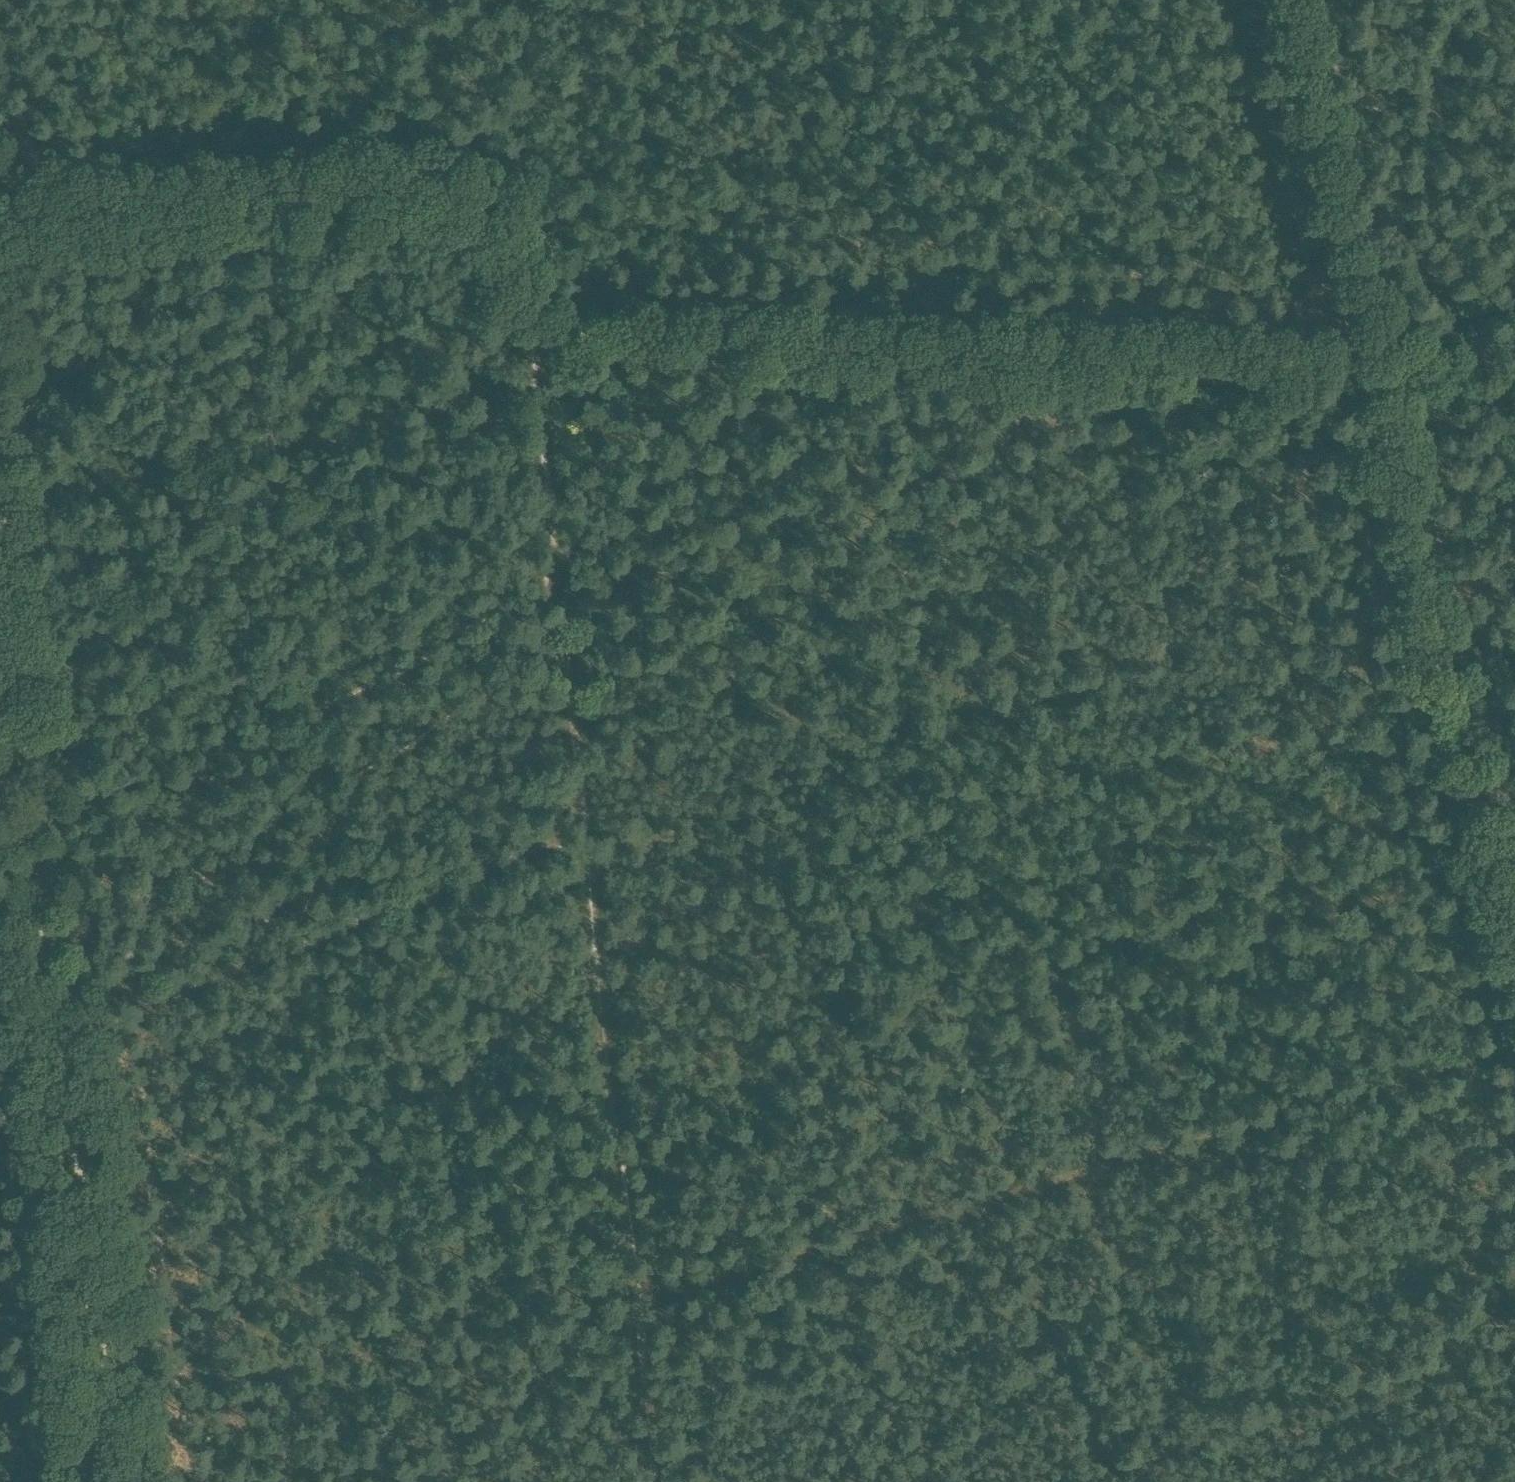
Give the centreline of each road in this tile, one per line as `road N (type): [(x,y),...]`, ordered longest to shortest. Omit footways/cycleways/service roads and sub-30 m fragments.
road 1 (track): [(1514,367),(595,332),(554,320),(532,299),(487,214),(471,197),(428,180),(0,200)]
road 2 (track): [(655,1481),(567,698)]
road 3 (track): [(46,916),(111,1481)]
road 4 (track): [(60,1031),(309,944),(518,852),(581,838)]
road 5 (track): [(45,902),(0,482)]
road 6 (track): [(567,698),(533,371),(540,337)]

